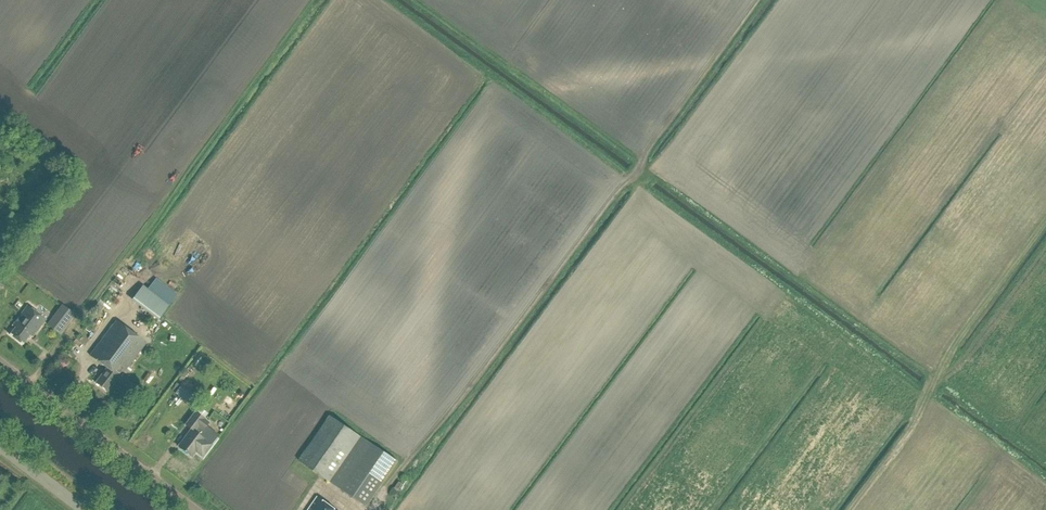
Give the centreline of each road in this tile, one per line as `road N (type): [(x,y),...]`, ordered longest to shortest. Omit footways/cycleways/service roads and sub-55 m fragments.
road 1 (unclassified): [(196,509),(0,361)]

